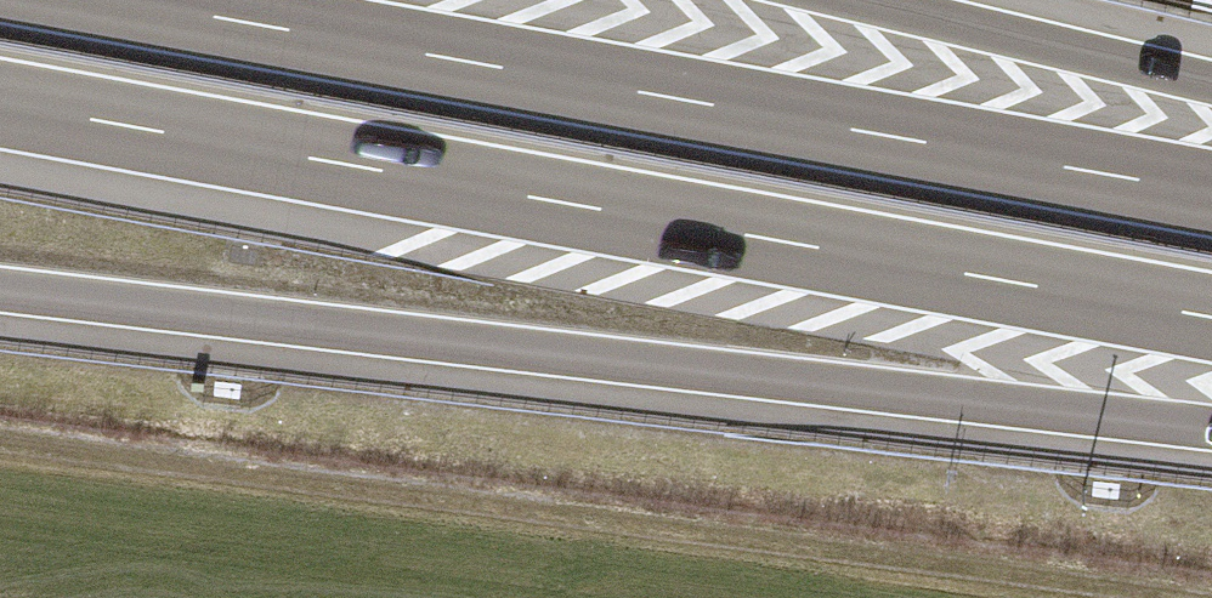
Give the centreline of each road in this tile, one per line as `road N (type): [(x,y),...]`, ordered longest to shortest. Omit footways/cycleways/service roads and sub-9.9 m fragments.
road 1 (motorway): [(0,105),(1211,318)]
road 2 (motorway): [(0,289),(1211,428)]
road 3 (track): [(0,438),(1199,597)]
road 4 (motorway): [(1211,193),(119,0)]
road 5 (motorway): [(1211,81),(862,0)]

